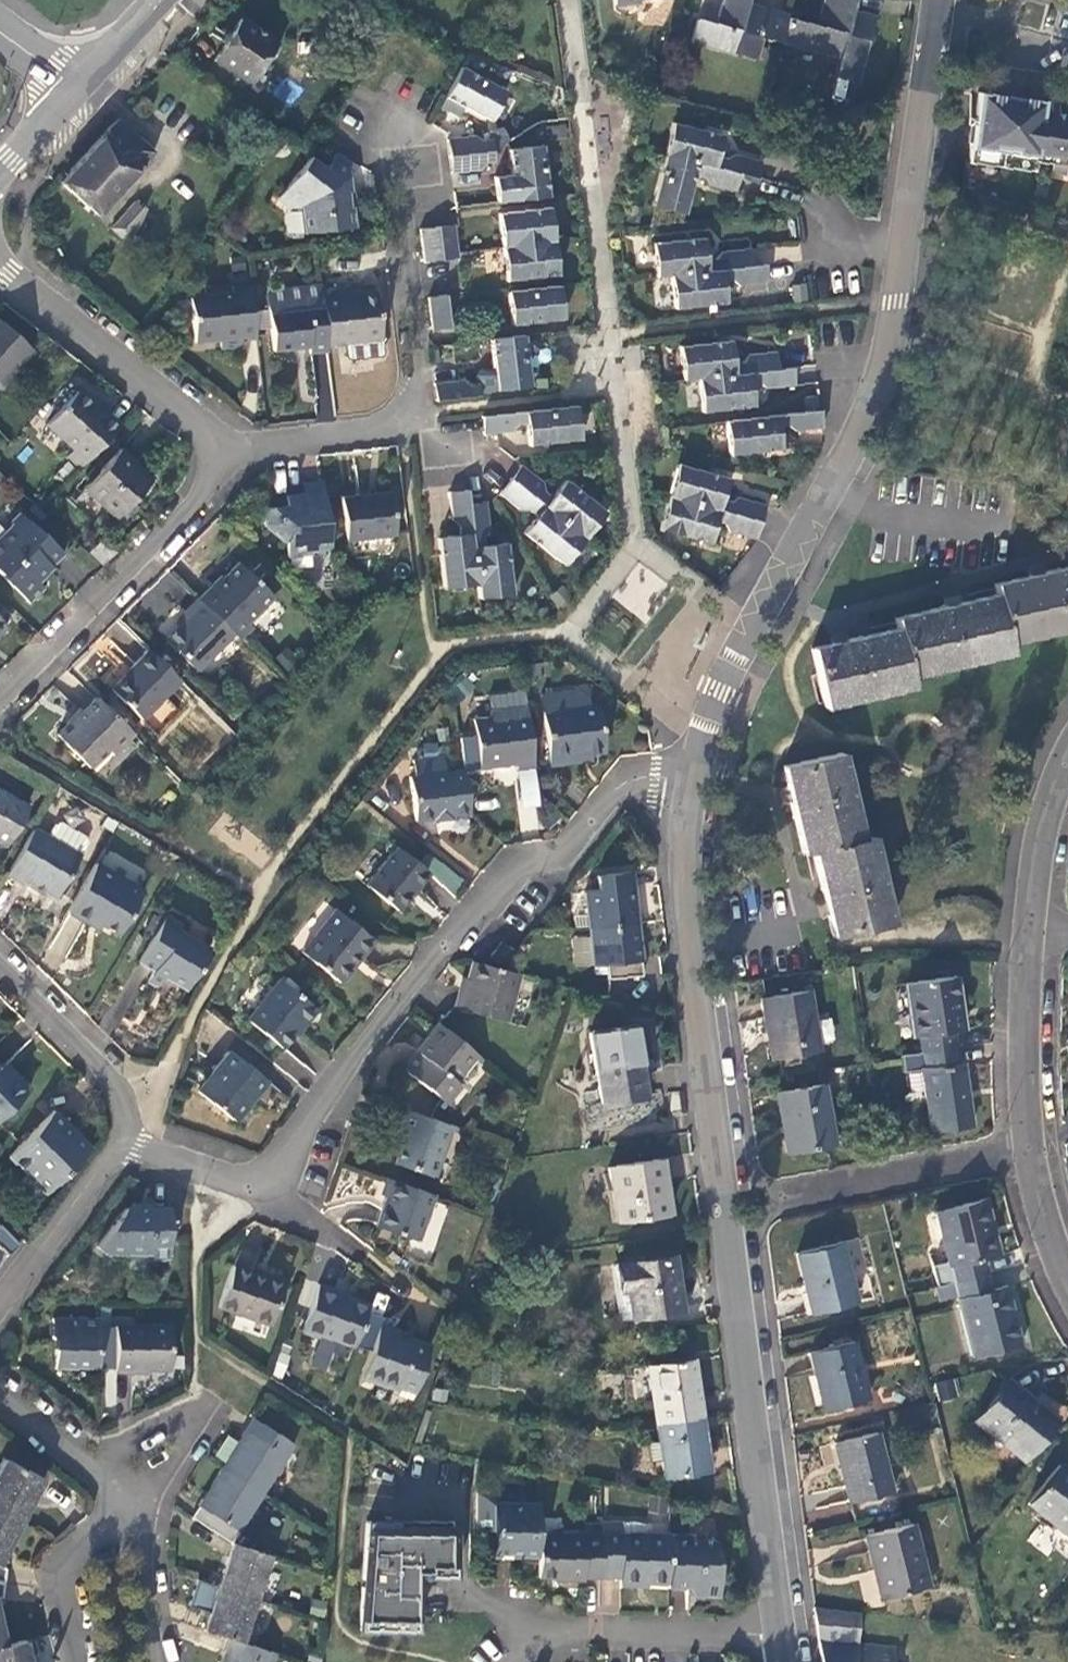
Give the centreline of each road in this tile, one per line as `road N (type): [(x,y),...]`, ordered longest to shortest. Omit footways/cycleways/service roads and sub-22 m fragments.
road 1 (residential): [(692,786),(694,964),(781,1639)]
road 2 (residential): [(126,1138),(267,1182),(362,1042),(521,857),(565,851),(625,779),(692,786)]
road 3 (residential): [(937,0),(894,302),(864,410),(824,500)]
road 4 (residential): [(1031,929),(1027,1108),(1040,1195),(1067,1281)]
road 5 (residential): [(240,449),(0,699)]
road 6 (residential): [(824,500),(720,691),(692,786)]
road 7 (residential): [(0,271),(240,449)]
road 8 (residential): [(397,135),(426,424)]
road 9 (residential): [(781,1639),(550,1632),(507,1661)]
road 10 (residential): [(145,1501),(209,1403),(199,1396),(80,1458)]
road 11 (residential): [(0,971),(99,1070),(121,1103),(126,1138)]
road 12 (residential): [(126,1138),(0,1303)]
road 13 (residential): [(145,1501),(58,1559),(67,1661)]
road 14 (residential): [(426,424),(240,449)]
road 15 (residential): [(824,500),(1005,529)]
road 16 (residential): [(1067,760),(1050,798),(1031,929)]
road 17 (residential): [(164,1661),(145,1501)]
road 18 (tertiary): [(157,0),(74,93)]

